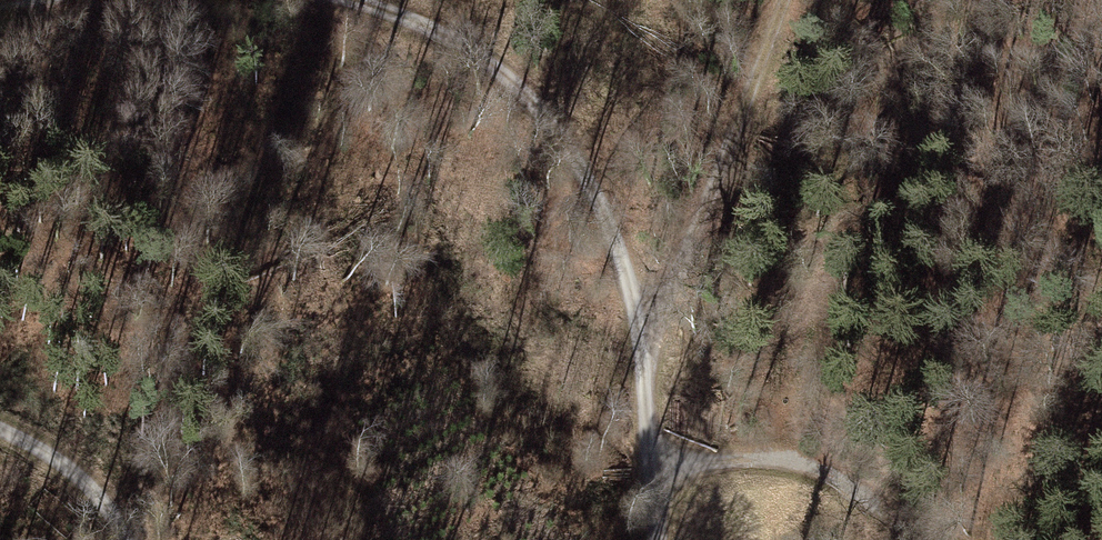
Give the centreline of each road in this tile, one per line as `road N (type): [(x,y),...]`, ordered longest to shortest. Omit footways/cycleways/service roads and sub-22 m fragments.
road 1 (track): [(660,539),(649,345),(615,240),(563,137),(500,67),(405,13),(350,0)]
road 2 (track): [(649,345),(732,138),(773,0)]
road 3 (track): [(656,469),(807,465),(891,508),(917,539)]
road 4 (track): [(114,539),(100,496),(64,441),(0,398)]

